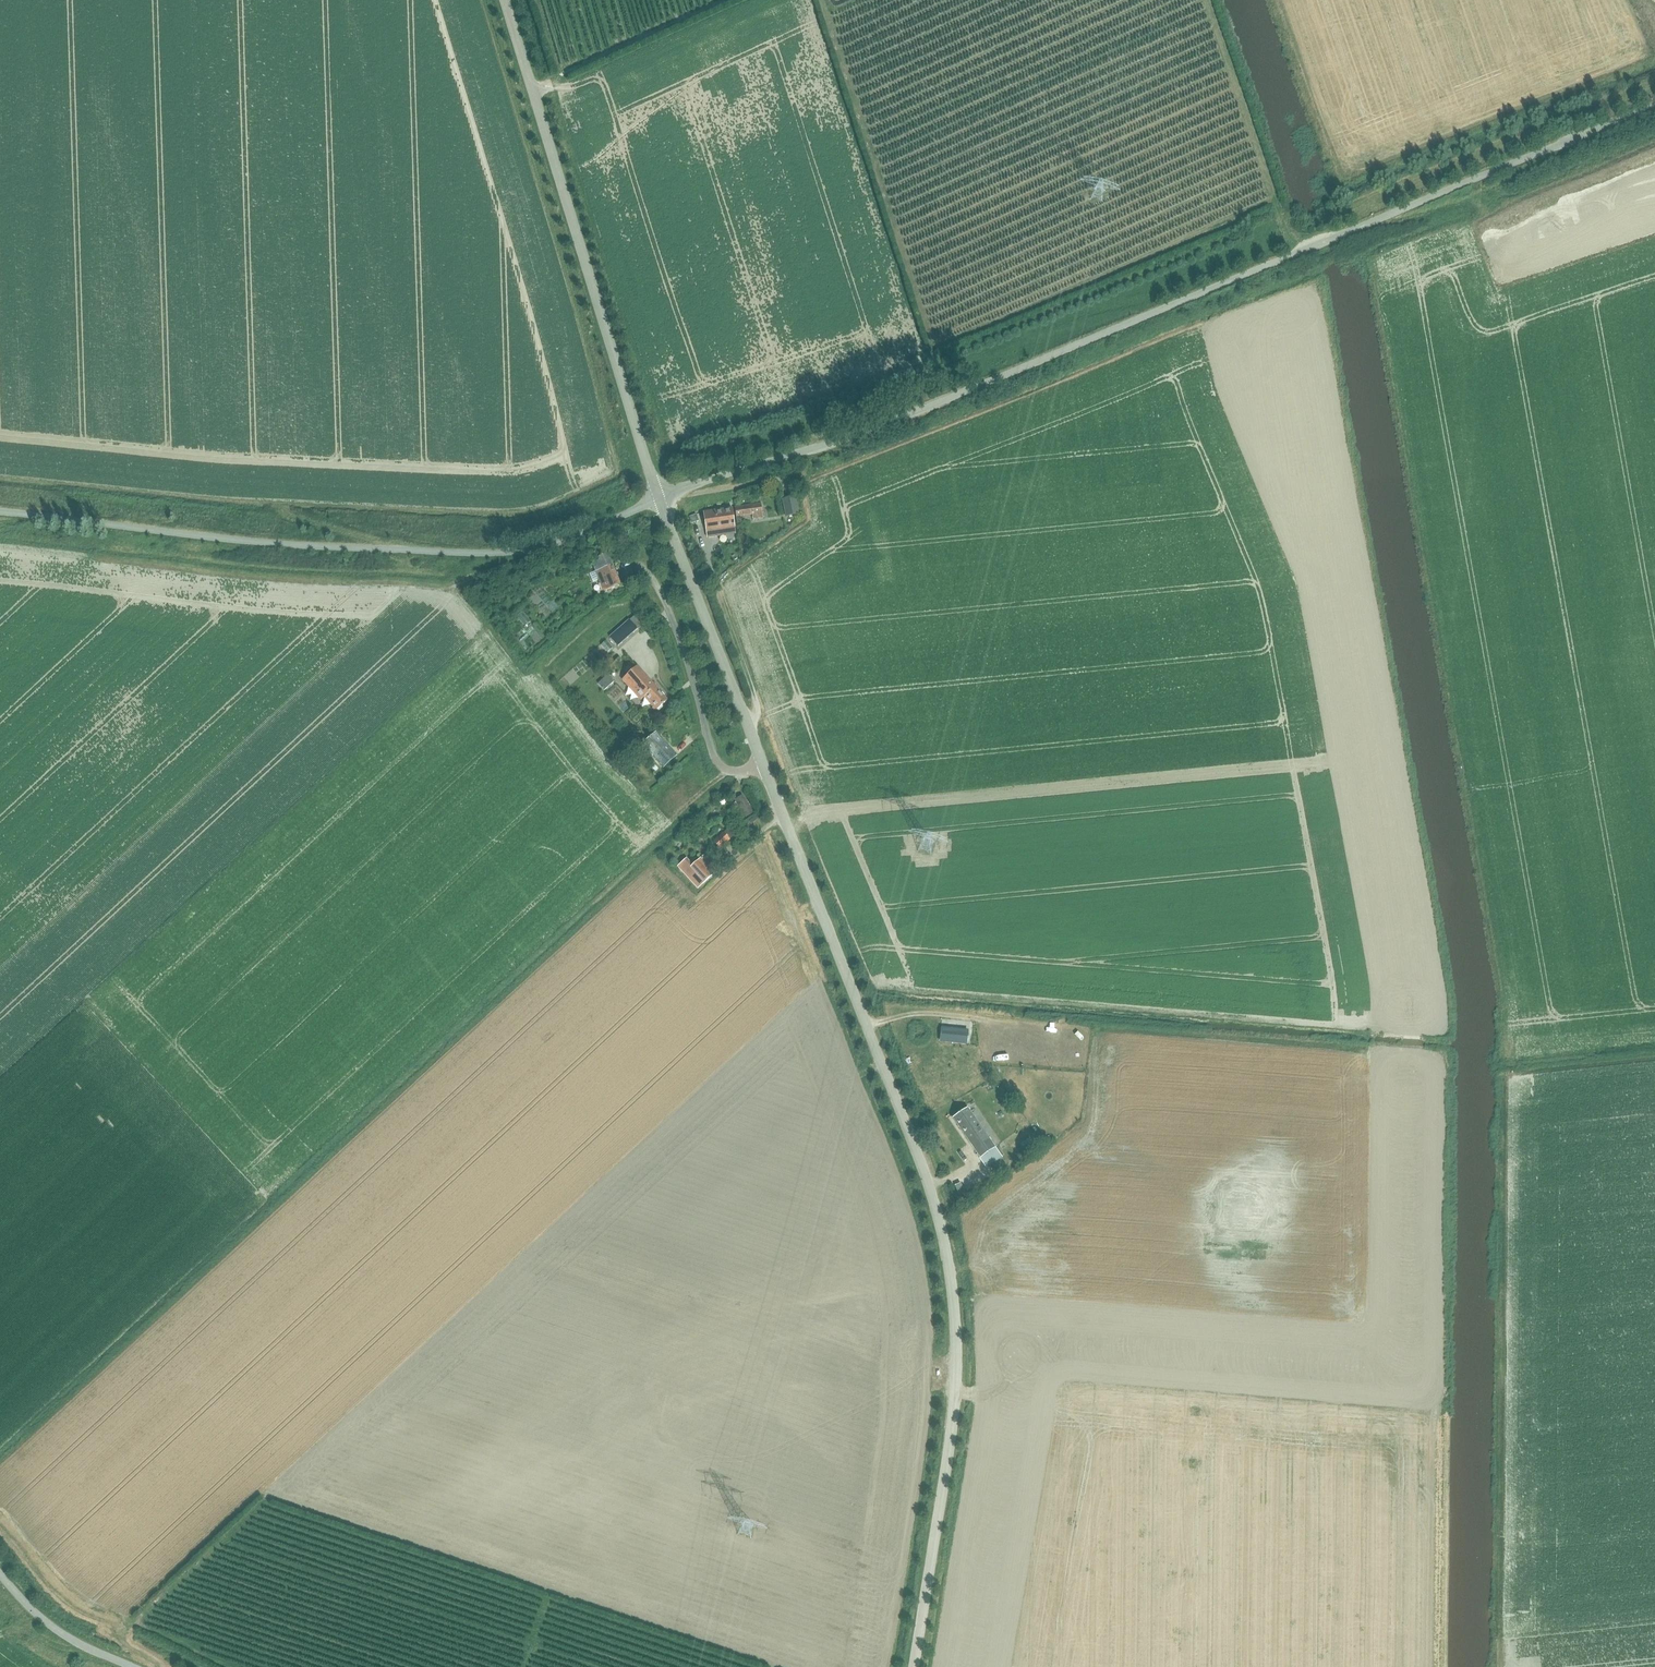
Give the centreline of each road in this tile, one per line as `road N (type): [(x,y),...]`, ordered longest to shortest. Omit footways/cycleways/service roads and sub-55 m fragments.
road 1 (unclassified): [(661,499),(917,413),(1654,111)]
road 2 (tertiary): [(914,1666),(949,1440),(956,1311),(913,1144),(782,816)]
road 3 (unclassified): [(661,499),(556,542),(472,552),(260,541),(0,512)]
road 4 (tertiary): [(661,499),(505,0)]
road 5 (tertiary): [(764,765),(661,499)]
road 6 (residential): [(764,765),(743,772),(716,760),(664,601),(651,576),(628,567)]
road 7 (unclassified): [(132,1666),(73,1641),(0,1573)]

